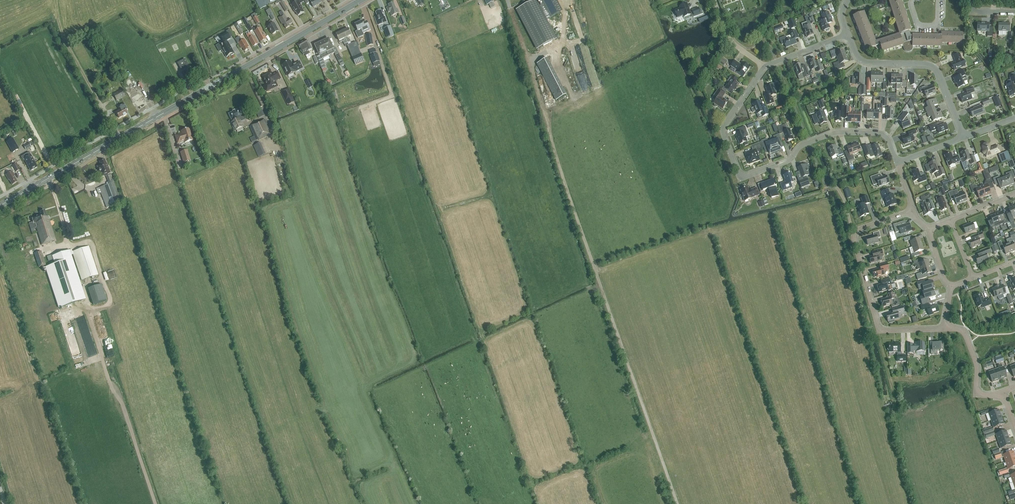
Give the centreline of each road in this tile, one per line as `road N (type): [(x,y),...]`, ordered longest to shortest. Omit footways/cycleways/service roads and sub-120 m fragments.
road 1 (secondary): [(0,206),(362,0)]
road 2 (residential): [(897,162),(883,135),(837,132),(741,176),(723,127),(763,68)]
road 3 (residential): [(943,330),(881,329),(854,238),(859,229),(913,210)]
road 4 (residential): [(964,137),(938,70),(861,61),(849,34)]

